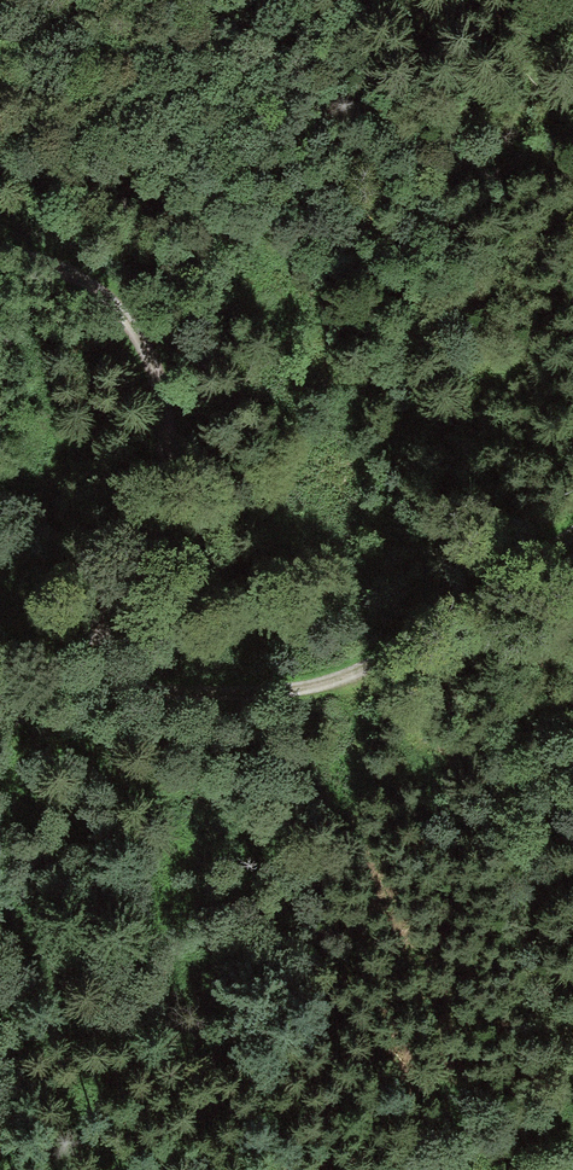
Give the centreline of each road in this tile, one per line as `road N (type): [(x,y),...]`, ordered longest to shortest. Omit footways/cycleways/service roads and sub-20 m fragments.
road 1 (track): [(572,525),(384,655),(335,677),(291,687),(110,693),(56,702),(0,729)]
road 2 (track): [(0,726),(62,669),(134,573),(158,513),(167,406),(131,330),(98,294),(43,263),(0,252)]

